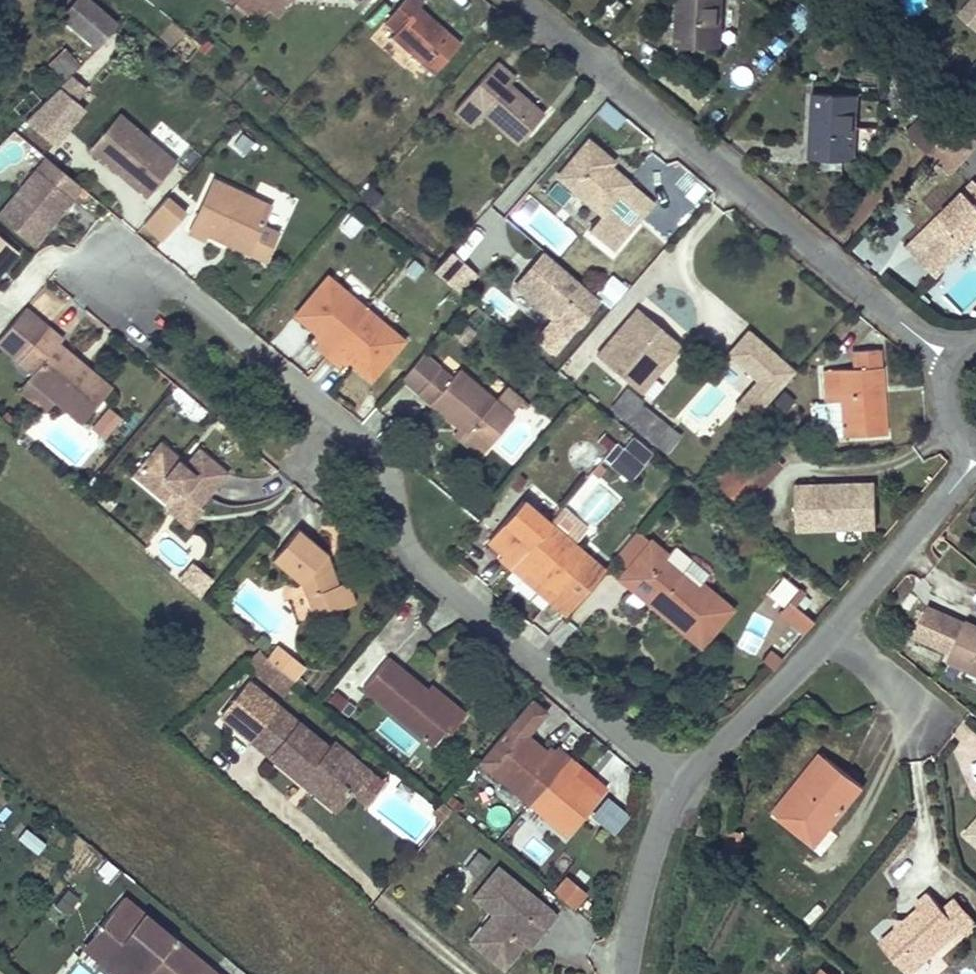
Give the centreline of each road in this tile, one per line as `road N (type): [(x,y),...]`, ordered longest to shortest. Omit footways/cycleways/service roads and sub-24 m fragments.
road 1 (residential): [(687,775),(407,546),(388,447),(183,279),(108,277)]
road 2 (residential): [(520,0),(948,360)]
road 3 (residential): [(975,453),(834,629)]
road 4 (residential): [(687,775),(635,916),(627,973)]
road 5 (residential): [(834,629),(687,775)]
road 6 (residential): [(834,629),(904,687),(926,725)]

